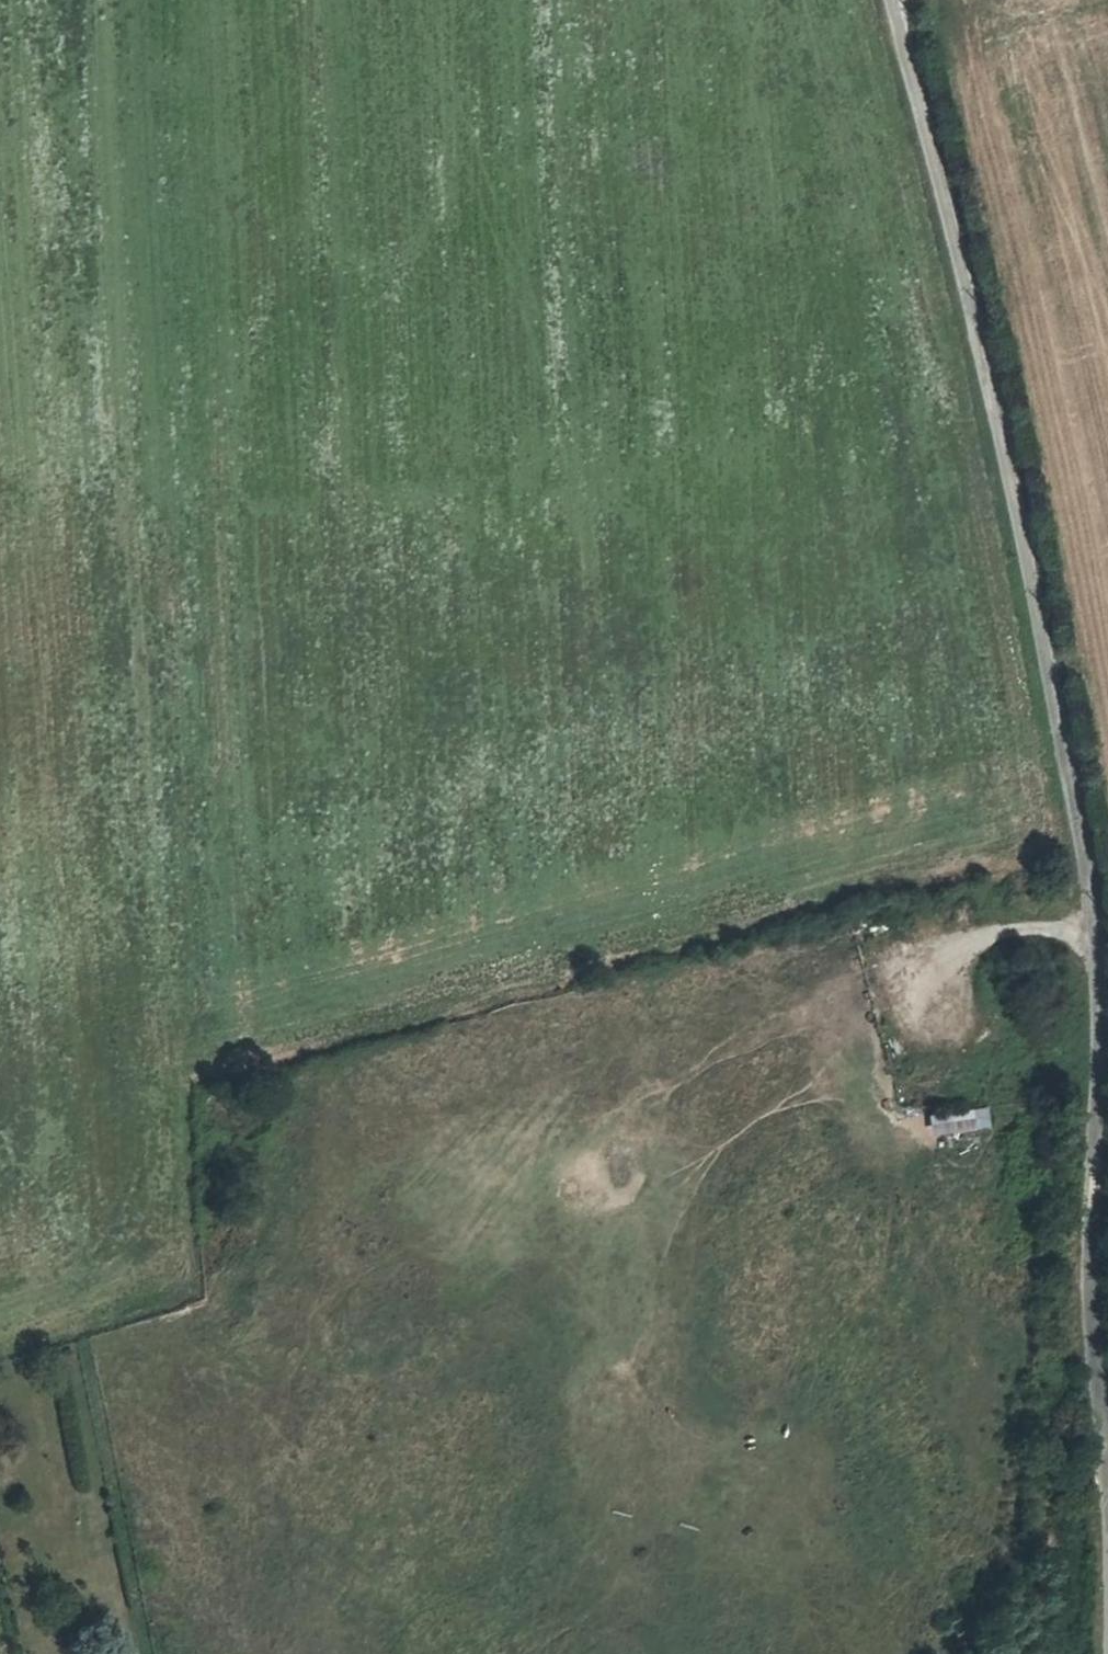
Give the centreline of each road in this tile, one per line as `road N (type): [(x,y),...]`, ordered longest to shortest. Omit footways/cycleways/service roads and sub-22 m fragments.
road 1 (residential): [(1107,1490),(1095,1402),(1089,1186),(1102,1042),(1083,879),(997,427),(894,0)]

